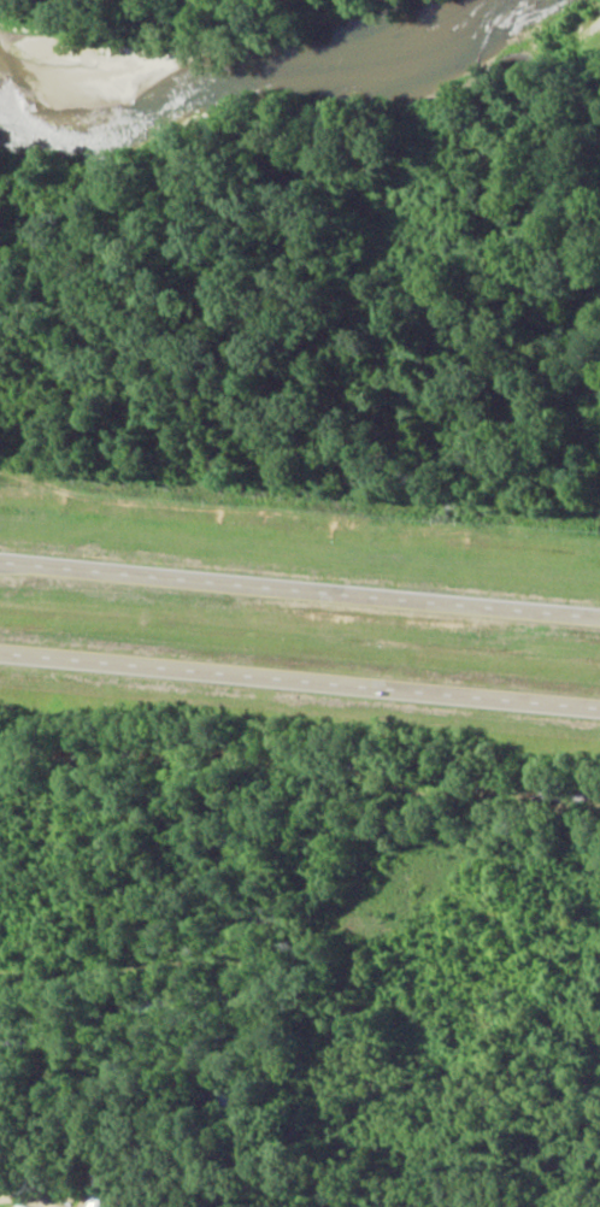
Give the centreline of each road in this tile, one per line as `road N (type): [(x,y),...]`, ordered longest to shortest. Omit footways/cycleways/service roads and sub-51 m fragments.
road 1 (trunk): [(599,619),(0,563)]
road 2 (trunk): [(0,652),(599,708)]

